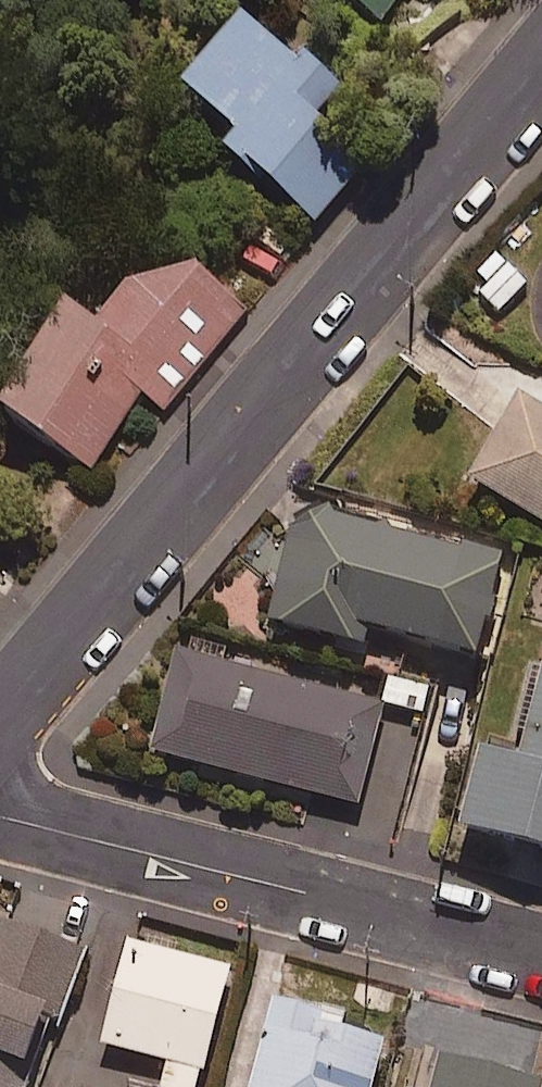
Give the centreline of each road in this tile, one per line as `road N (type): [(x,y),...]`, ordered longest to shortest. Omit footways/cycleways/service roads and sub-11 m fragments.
road 1 (tertiary): [(0,690),(541,35)]
road 2 (tertiary): [(541,98),(0,748)]
road 3 (residential): [(0,810),(541,951)]

